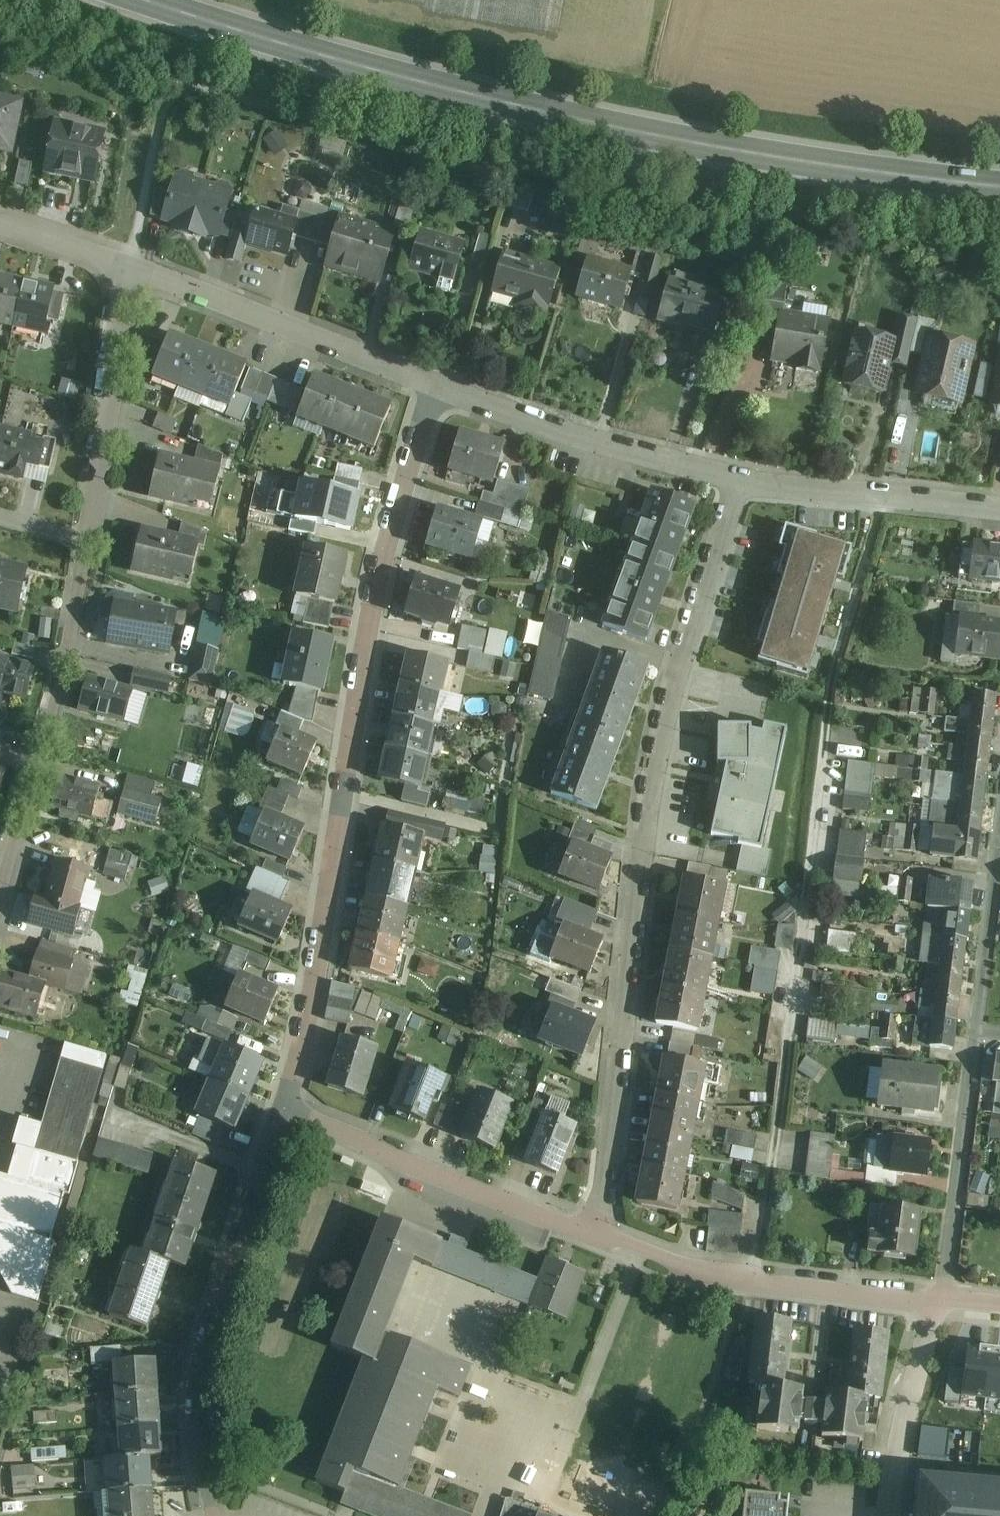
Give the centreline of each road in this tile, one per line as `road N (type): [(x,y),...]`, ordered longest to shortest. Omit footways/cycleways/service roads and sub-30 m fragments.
road 1 (secondary): [(178,10),(485,98),(720,151),(999,194)]
road 2 (residential): [(744,479),(662,748),(597,1232)]
road 3 (residential): [(281,1111),(306,1050),(345,844),(372,615),(436,385)]
road 4 (residential): [(204,1515),(191,1484),(193,1359),(281,1111)]
road 5 (residential): [(90,541),(47,750),(28,790),(0,899)]
road 6 (residential): [(597,1232),(696,1271),(931,1304)]
road 7 (residential): [(281,1111),(413,1170),(597,1232)]
road 8 (residential): [(129,262),(436,385)]
road 9 (residential): [(436,385),(588,440),(744,479)]
road 10 (residential): [(129,262),(90,541)]
road 11 (residential): [(944,1305),(976,1029)]
road 12 (residential): [(744,479),(999,510)]
road 13 (residential): [(931,1304),(889,1515)]
road 14 (residential): [(976,1029),(999,841)]
road 15 (residential): [(0,222),(129,262)]

